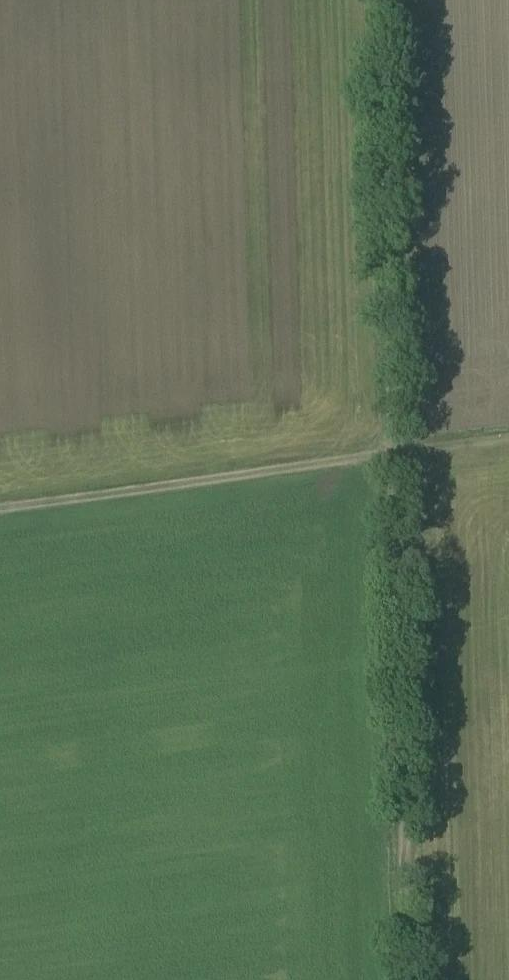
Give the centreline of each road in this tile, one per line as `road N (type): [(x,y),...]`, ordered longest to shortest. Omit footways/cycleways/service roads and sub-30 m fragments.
road 1 (track): [(411,979),(383,0)]
road 2 (track): [(0,507),(508,435)]

